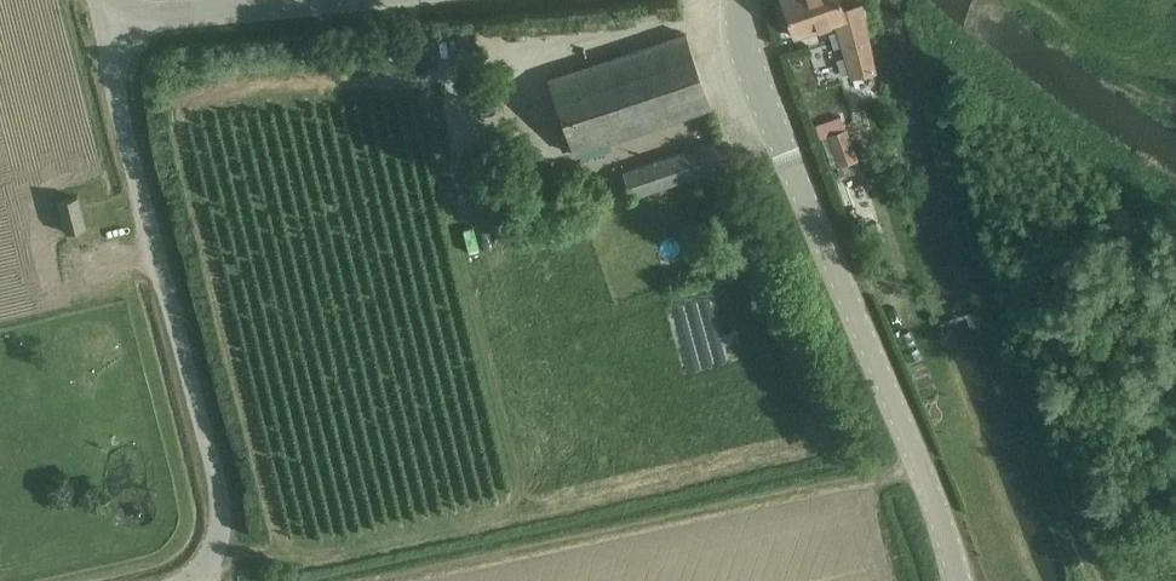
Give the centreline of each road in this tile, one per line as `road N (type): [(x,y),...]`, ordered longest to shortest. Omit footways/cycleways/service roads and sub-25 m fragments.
road 1 (tertiary): [(961,580),(873,353),(748,68),(737,0)]
road 2 (unclassified): [(193,580),(220,541),(221,493),(115,90),(120,6)]
road 3 (tertiary): [(120,6),(188,14),(337,0)]

